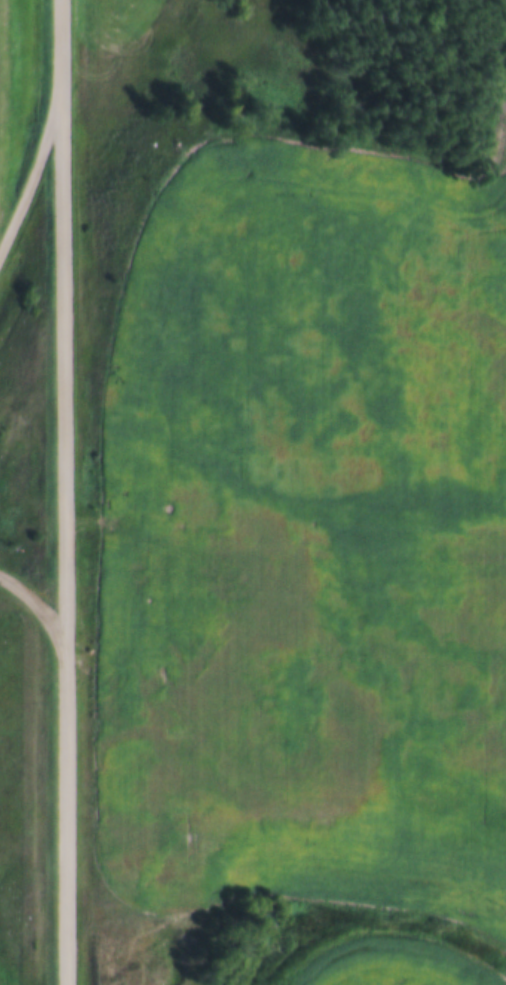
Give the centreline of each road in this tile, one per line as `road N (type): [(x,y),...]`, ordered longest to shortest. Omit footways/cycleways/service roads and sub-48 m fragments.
road 1 (residential): [(65,984),(59,0)]
road 2 (track): [(66,516),(402,520),(417,501),(434,447),(448,216),(407,167),(401,140)]
road 3 (residential): [(0,249),(62,120)]

